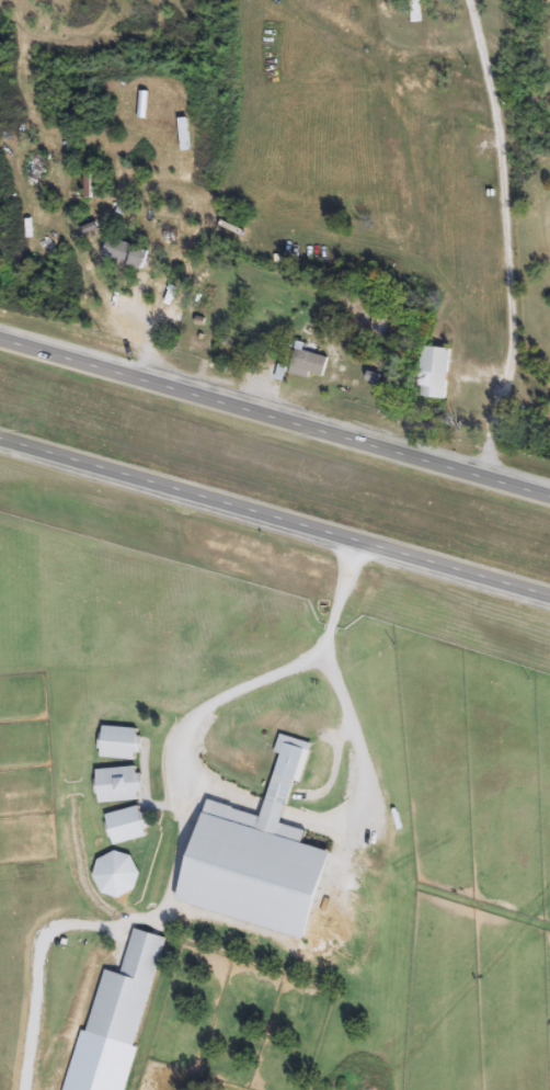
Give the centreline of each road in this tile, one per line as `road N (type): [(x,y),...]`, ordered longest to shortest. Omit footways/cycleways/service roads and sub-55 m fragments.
road 1 (primary): [(0,443),(549,602)]
road 2 (primary): [(549,497),(0,341)]

